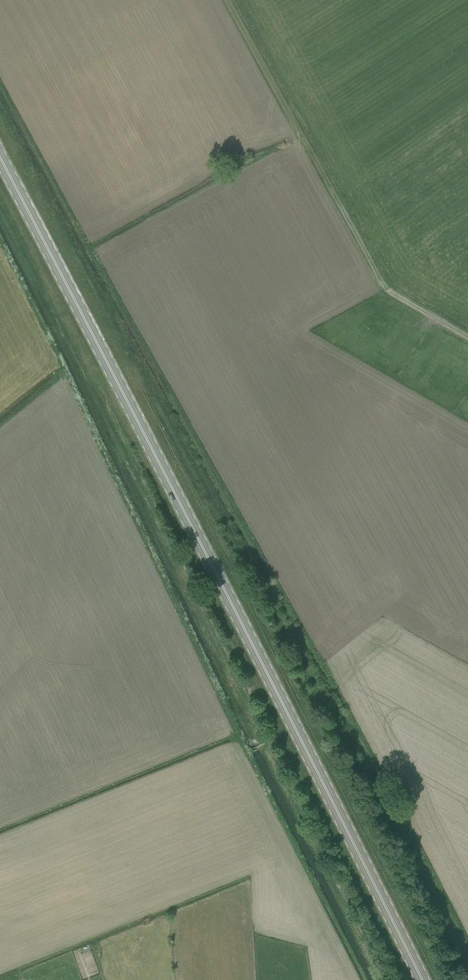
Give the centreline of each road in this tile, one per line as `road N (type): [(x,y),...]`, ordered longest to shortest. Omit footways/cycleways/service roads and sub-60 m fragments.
road 1 (primary): [(422,979),(0,160)]
road 2 (track): [(225,0),(383,289),(467,339)]

